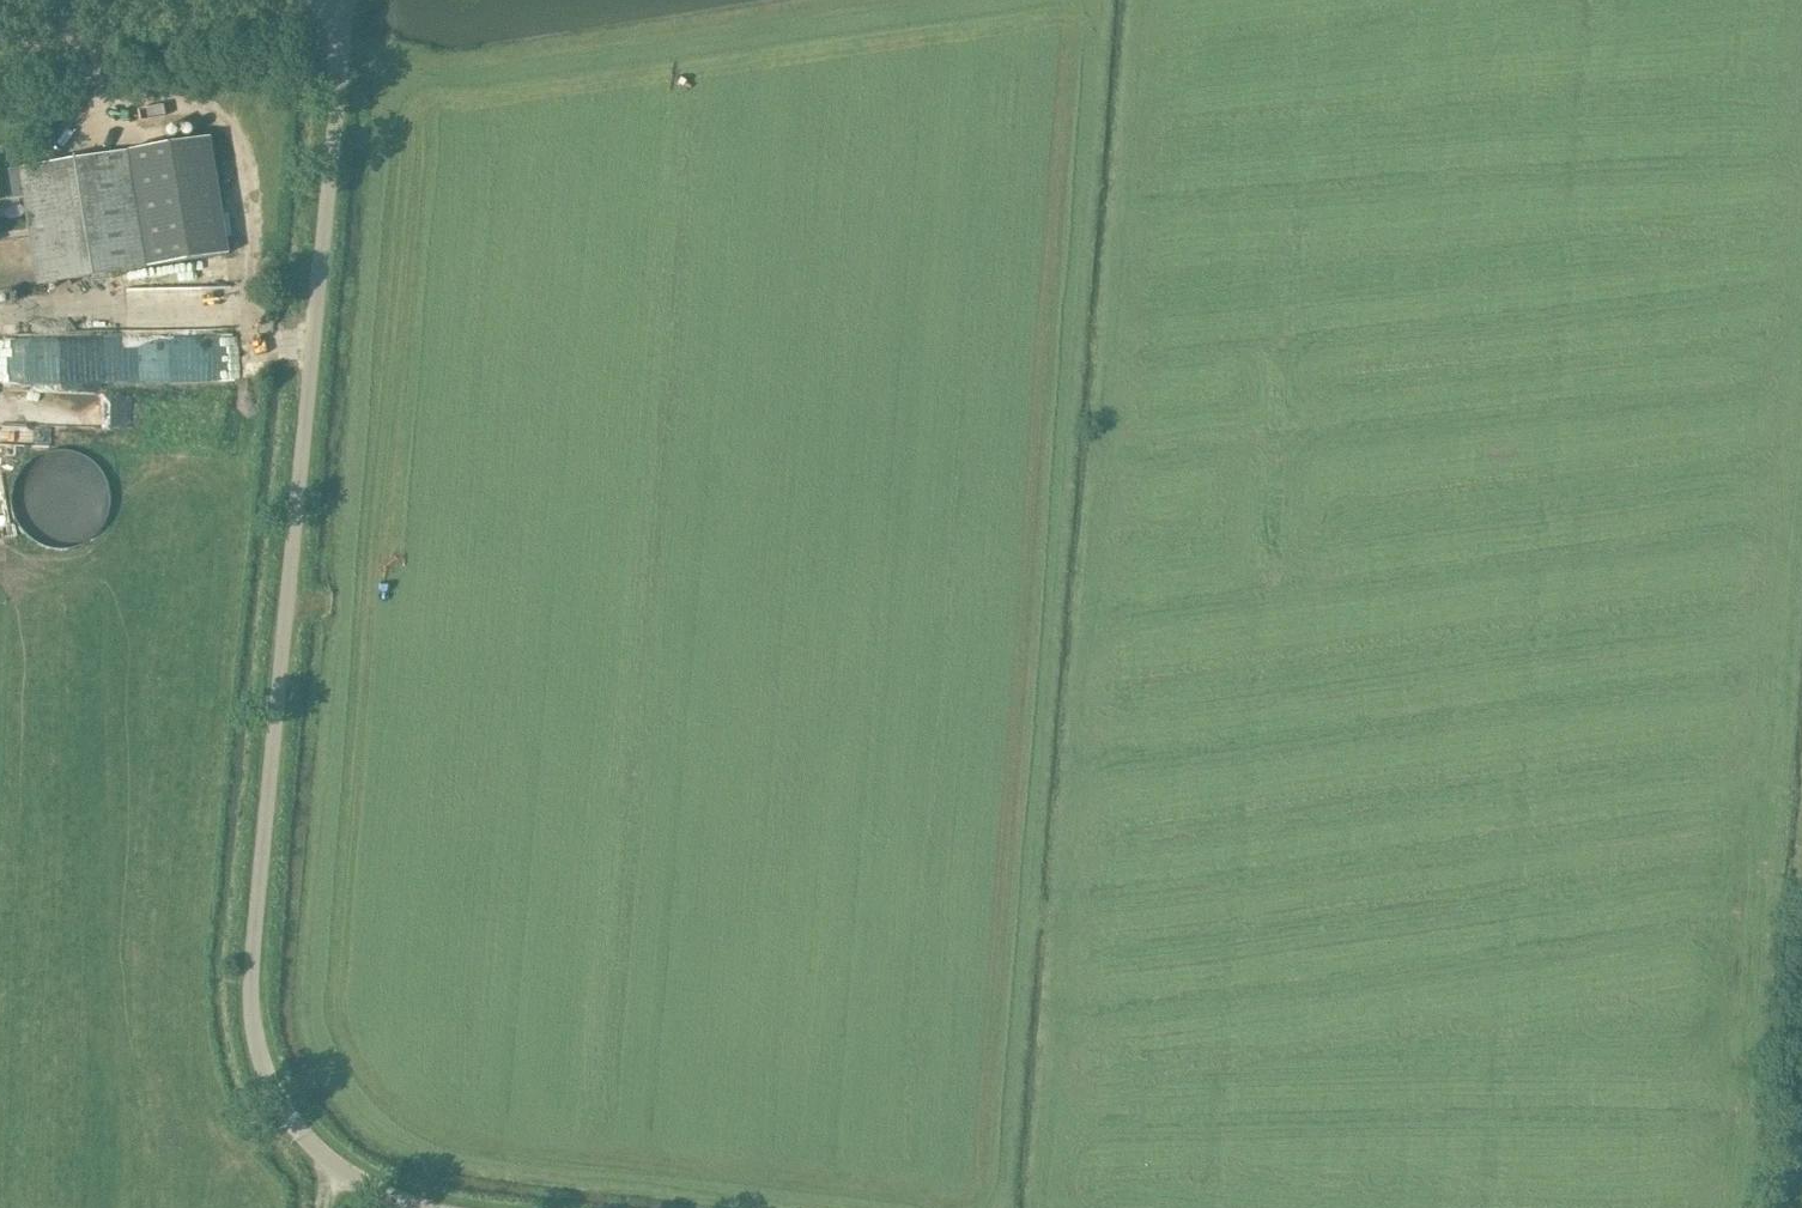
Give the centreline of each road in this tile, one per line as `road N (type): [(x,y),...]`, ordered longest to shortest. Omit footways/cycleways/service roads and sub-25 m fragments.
road 1 (unclassified): [(251,961),(344,0)]
road 2 (unclassified): [(251,961),(262,1062),(284,1112),(352,1176),(430,1207)]
road 3 (unclassified): [(0,48),(327,0)]

